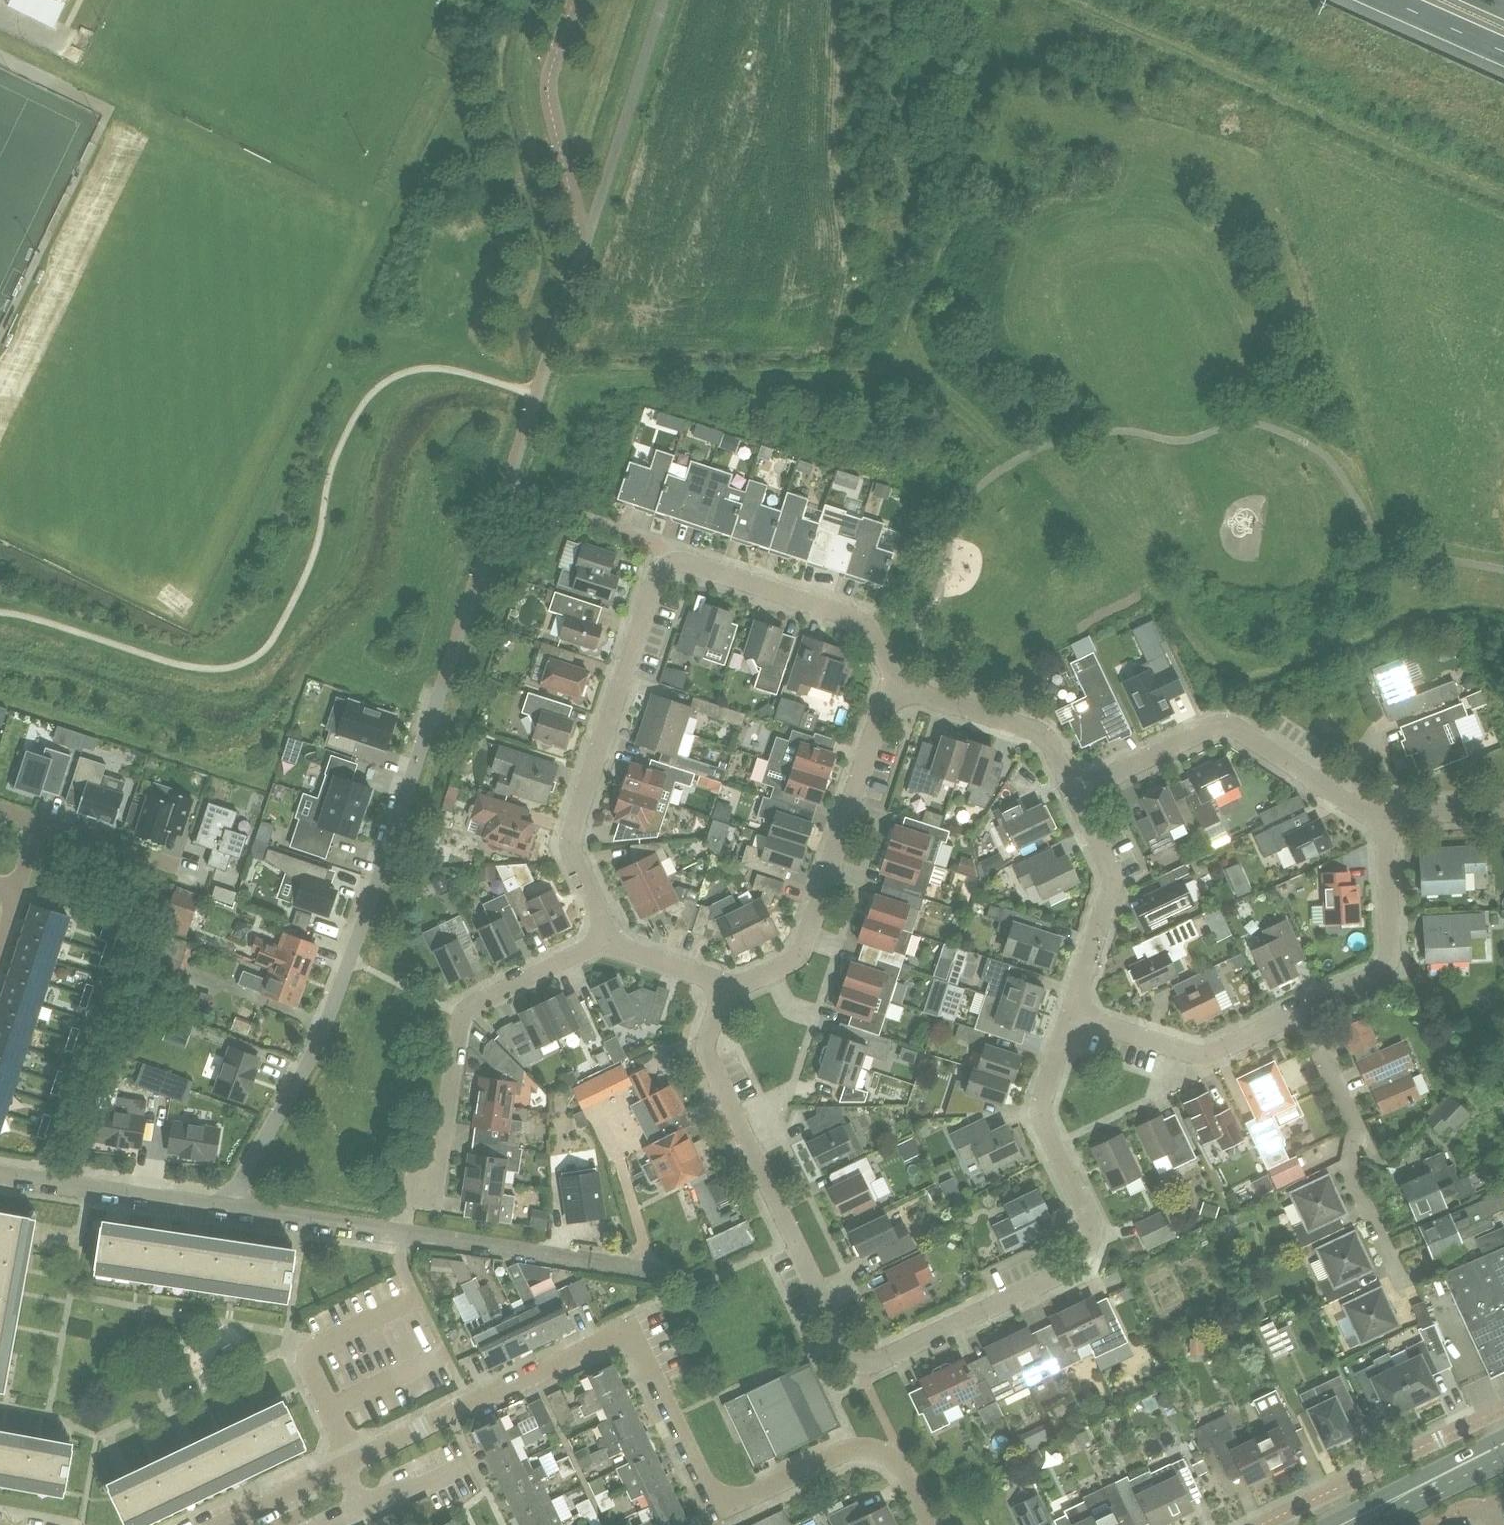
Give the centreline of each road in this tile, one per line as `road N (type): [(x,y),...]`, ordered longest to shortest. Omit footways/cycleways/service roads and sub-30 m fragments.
road 1 (unclassified): [(232,1210),(349,963),(660,0)]
road 2 (residential): [(1071,1011),(1039,1109),(1094,1235),(1082,1264),(870,1364),(839,1339),(708,1059),(707,1038),(728,992)]
road 3 (residential): [(931,1524),(899,1461),(863,1447),(745,1500),(717,1496),(641,1353),(624,1339),(339,1467)]
road 4 (residential): [(607,947),(571,853),(572,832),(656,580),(668,564),(855,617),(873,632),(897,688)]
road 5 (residential): [(402,1234),(419,1186),(438,1175),(466,1015),(576,952),(607,947)]
road 6 (residential): [(728,992),(805,950),(897,688)]
road 7 (residential): [(1073,789),(1194,733),(1230,728),(1358,807),(1386,812)]
road 8 (residential): [(1407,1293),(1348,1166),(1357,1135),(1304,1011)]
road 9 (residential): [(1503,1408),(1255,1524)]
road 10 (residential): [(402,1234),(667,1273)]
road 11 (residential): [(1304,1011),(1207,1056),(1071,1011)]
road 12 (residential): [(1304,1011),(1387,965),(1386,812)]
road 13 (residential): [(1073,789),(1114,880),(1071,1011)]
road 14 (residential): [(0,1175),(232,1210)]
road 15 (residential): [(897,688),(1033,727),(1073,789)]
road 16 (residential): [(41,824),(221,882)]
road 17 (primary): [(1344,1524),(1503,1445)]
road 18 (residential): [(232,1210),(402,1234)]
road 19 (residential): [(339,1467),(215,1524)]
road 20 (residential): [(728,992),(703,974),(607,947)]
road 21 (motorway): [(1385,0),(1503,54)]
road 22 (residential): [(359,1512),(472,1460)]

